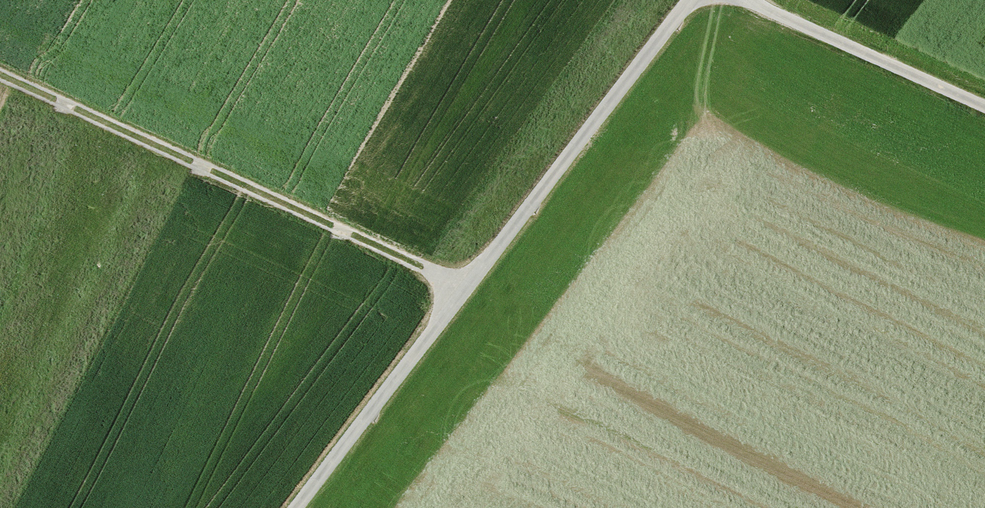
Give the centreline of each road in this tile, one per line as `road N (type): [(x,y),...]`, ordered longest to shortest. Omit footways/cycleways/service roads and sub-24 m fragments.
road 1 (track): [(314,507),(477,302),(691,0)]
road 2 (track): [(477,302),(0,56)]
road 3 (track): [(822,0),(984,79)]

